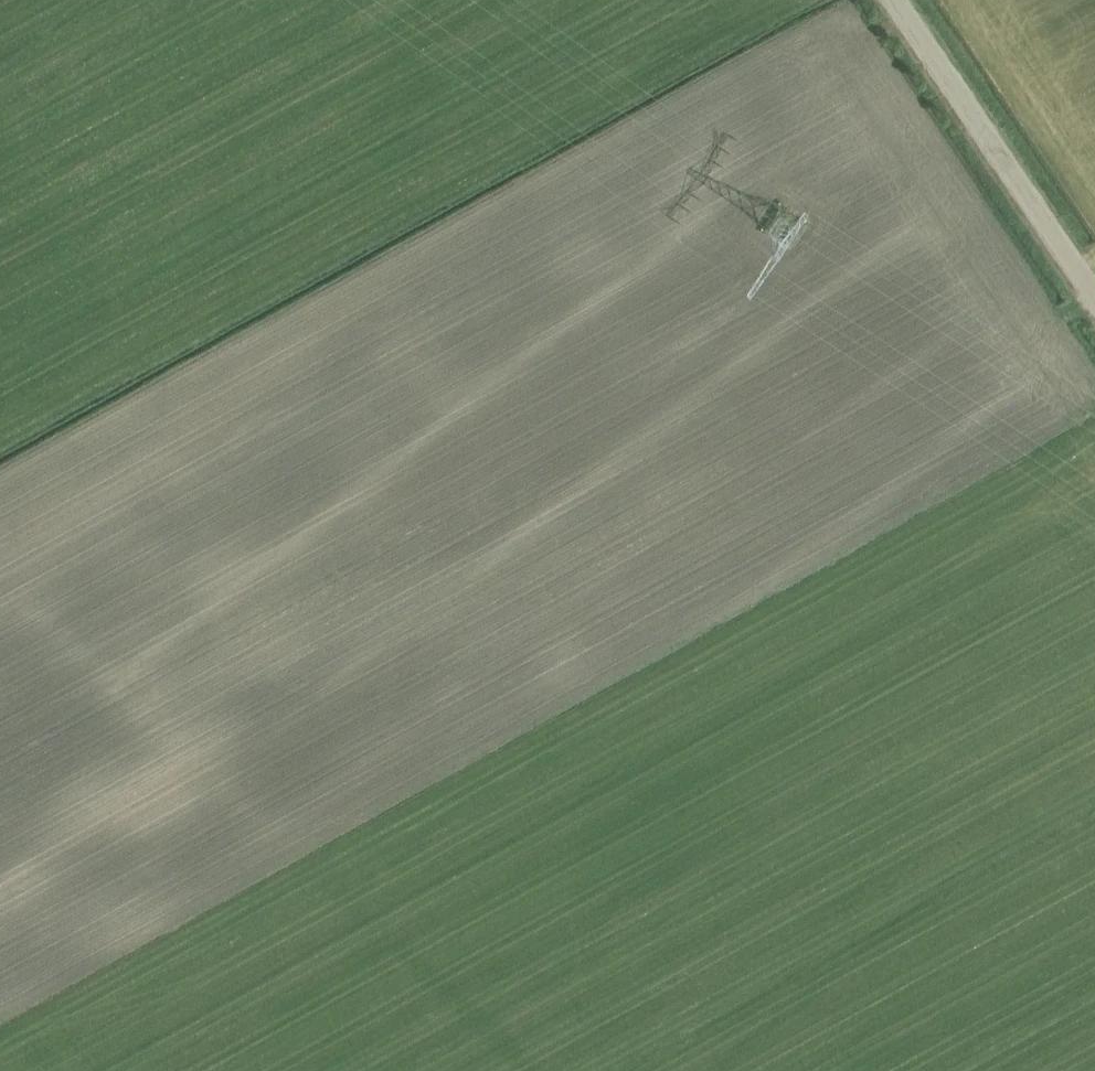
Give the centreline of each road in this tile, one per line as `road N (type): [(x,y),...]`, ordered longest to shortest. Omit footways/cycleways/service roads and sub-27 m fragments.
road 1 (unclassified): [(1094,295),(897,0)]

